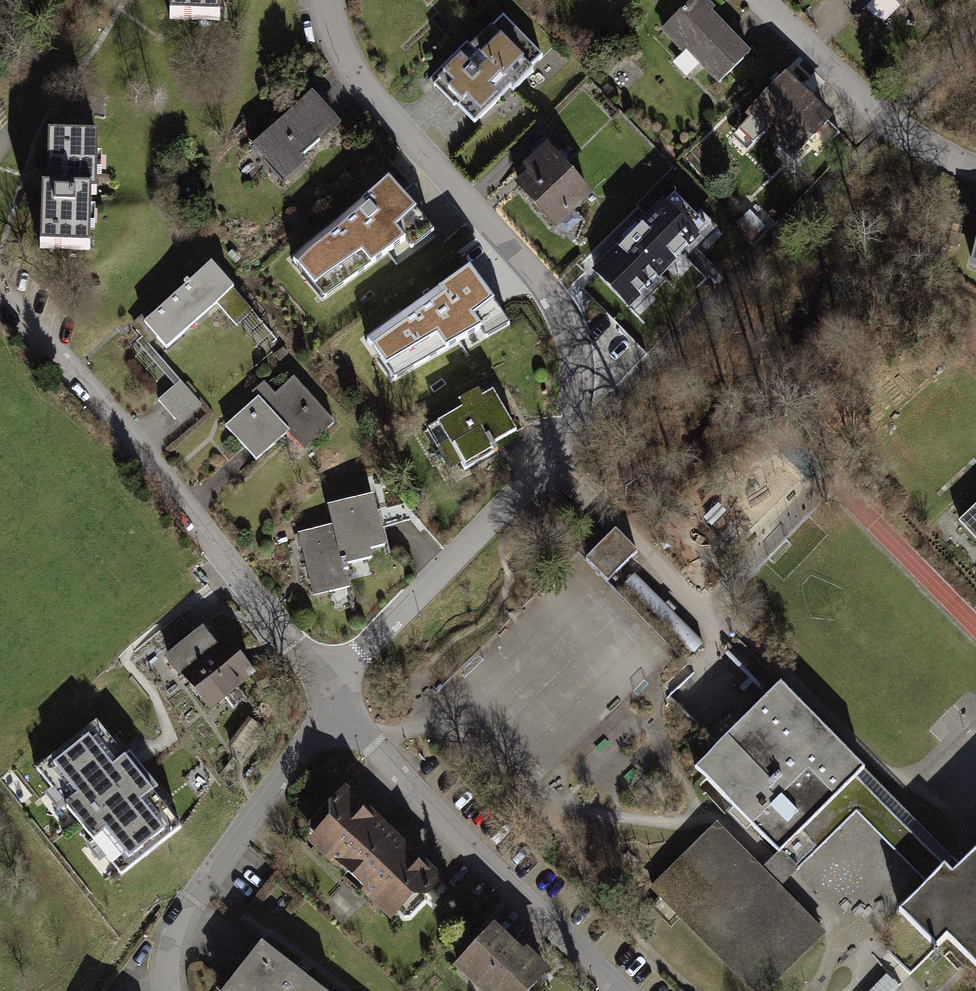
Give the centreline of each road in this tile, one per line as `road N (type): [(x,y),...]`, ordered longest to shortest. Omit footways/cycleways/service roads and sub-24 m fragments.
road 1 (residential): [(327,0),(339,49),(372,97),(557,308),(572,339),(578,383),(559,439),(341,692)]
road 2 (residential): [(341,692),(0,291)]
road 3 (residential): [(625,990),(341,692)]
road 4 (residential): [(341,692),(175,947),(180,990)]
road 5 (residential): [(975,173),(897,129),(763,0)]

